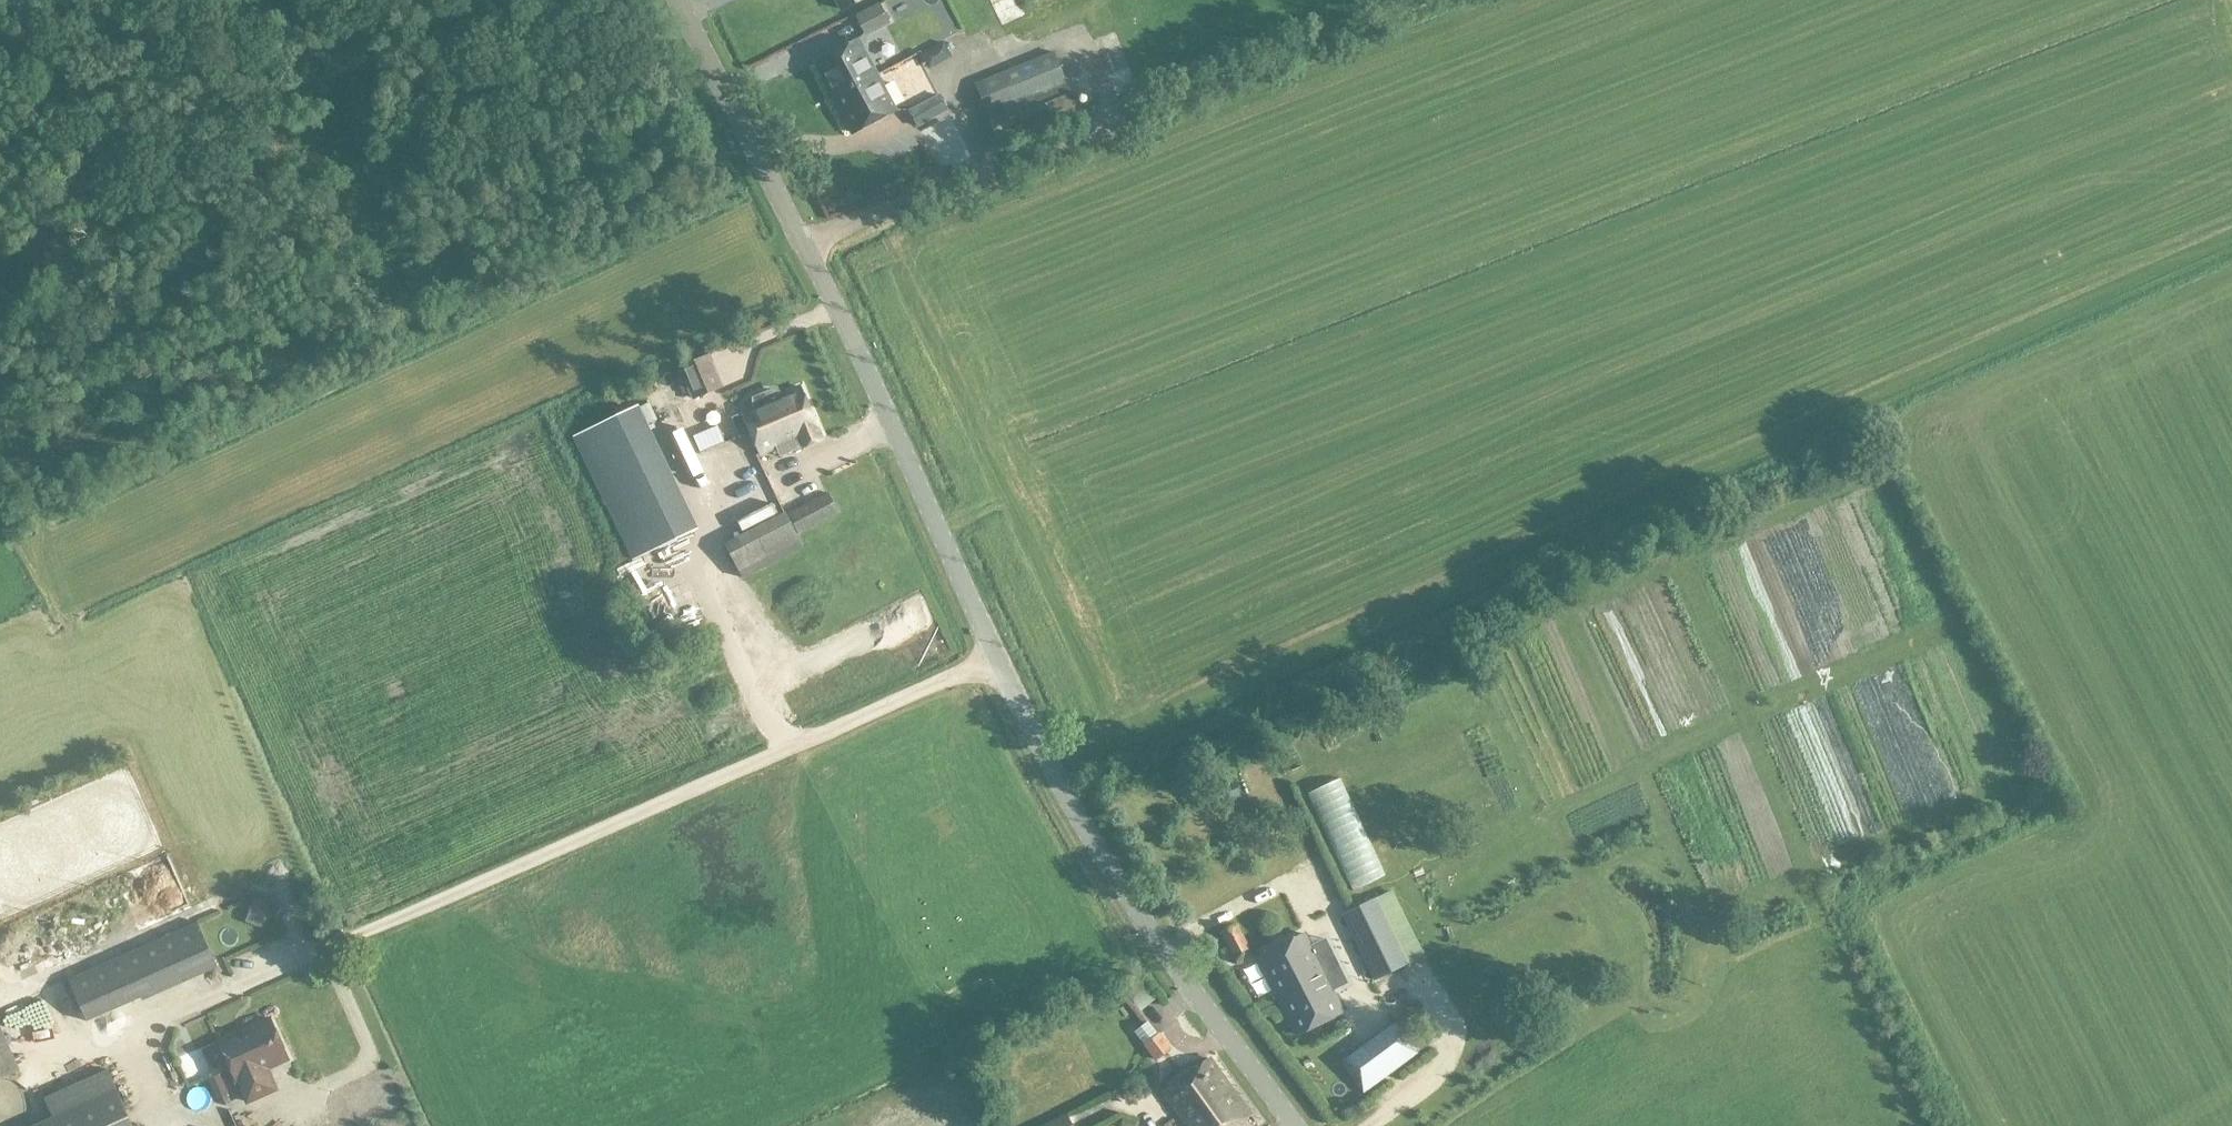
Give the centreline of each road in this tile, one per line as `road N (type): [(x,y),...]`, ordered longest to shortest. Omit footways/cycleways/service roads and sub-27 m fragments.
road 1 (unclassified): [(1292,1125),(1085,841),(683,0)]
road 2 (track): [(806,243),(1426,0)]

